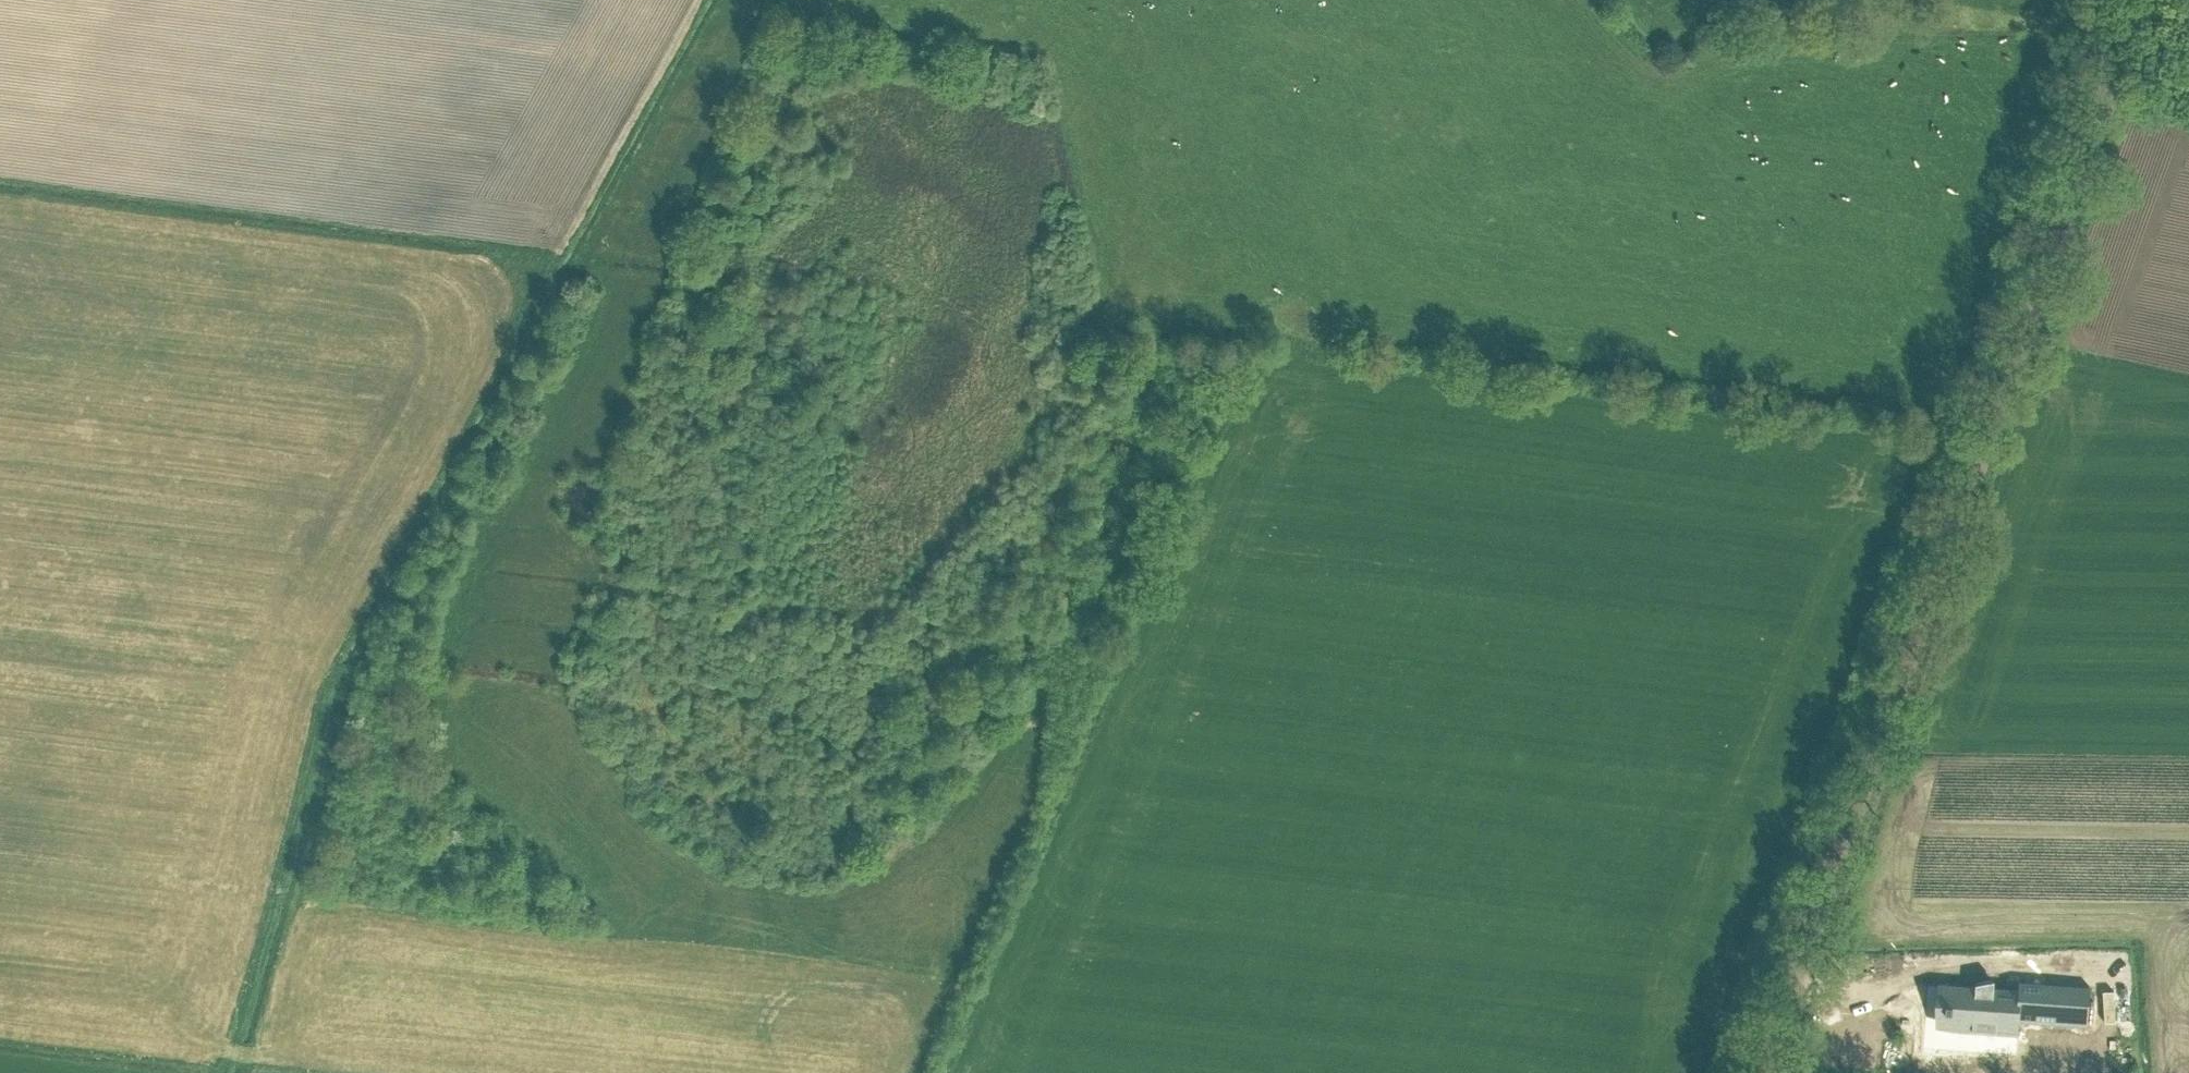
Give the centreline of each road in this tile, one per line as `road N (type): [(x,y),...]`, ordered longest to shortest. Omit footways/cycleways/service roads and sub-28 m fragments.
road 1 (tertiary): [(1760,1072),(2142,0)]

